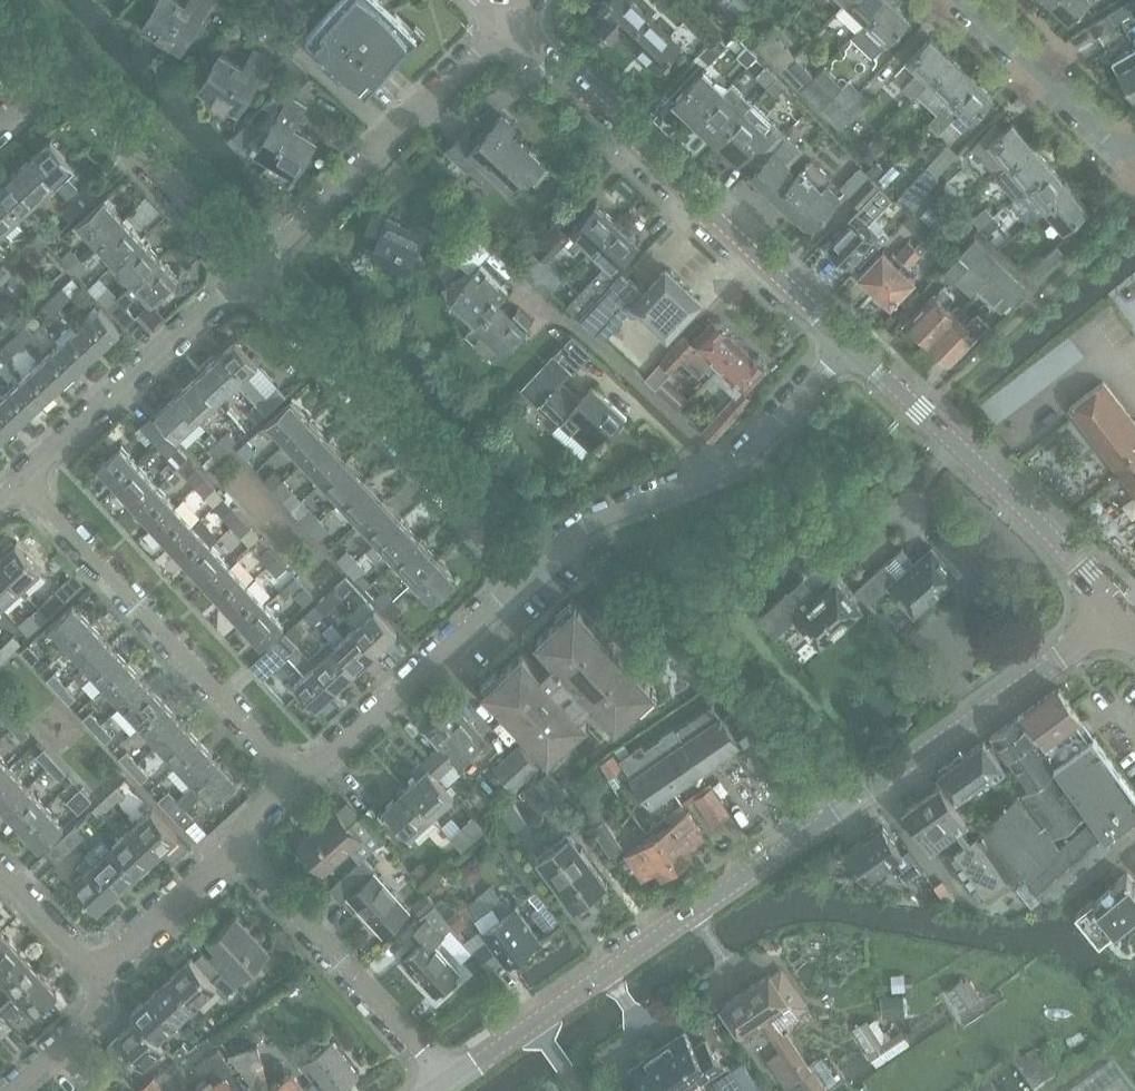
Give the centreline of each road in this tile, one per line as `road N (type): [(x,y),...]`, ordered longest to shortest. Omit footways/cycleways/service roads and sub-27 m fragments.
road 1 (residential): [(444,1082),(1120,620)]
road 2 (tertiary): [(851,343),(510,22)]
road 3 (residential): [(521,581),(573,532),(750,449),(851,343)]
road 4 (residential): [(521,581),(250,273)]
road 5 (residential): [(295,783),(19,480)]
road 6 (tertiary): [(1120,620),(1060,544),(851,343)]
road 7 (residential): [(250,273),(510,22)]
road 8 (residential): [(444,1082),(235,842)]
road 9 (residential): [(19,480),(250,273)]
road 10 (residential): [(295,783),(521,581)]
road 11 (residential): [(250,273),(58,67)]
road 12 (residential): [(958,0),(1121,158)]
road 13 (residential): [(97,976),(235,842)]
road 14 (residential): [(13,1090),(93,1019),(97,976)]
road 15 (residential): [(97,976),(0,878)]

